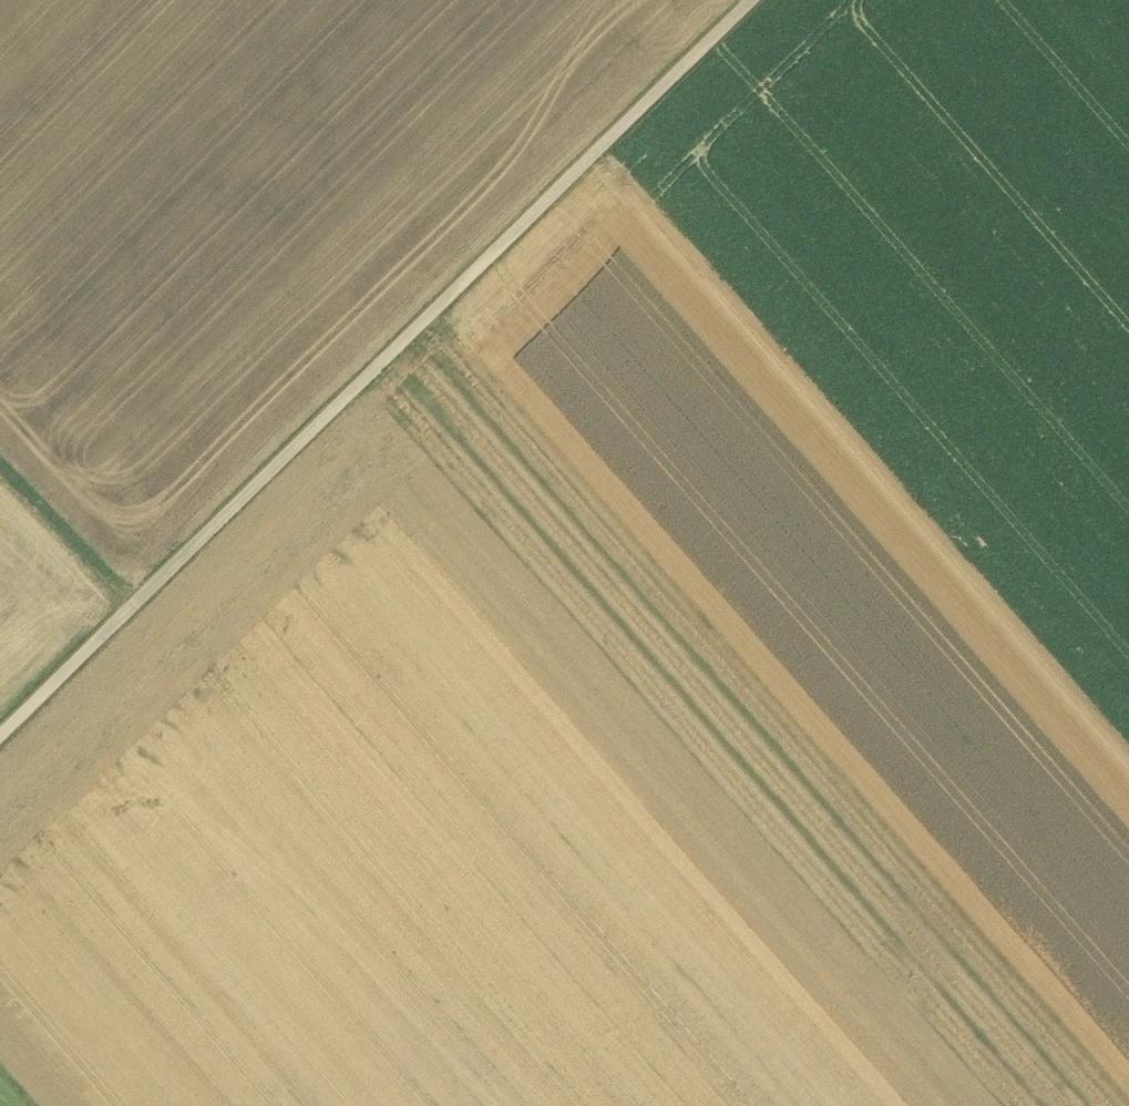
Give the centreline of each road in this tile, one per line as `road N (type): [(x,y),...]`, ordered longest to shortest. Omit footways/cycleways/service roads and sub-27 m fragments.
road 1 (track): [(0,737),(751,0)]
road 2 (track): [(0,466),(134,605)]

